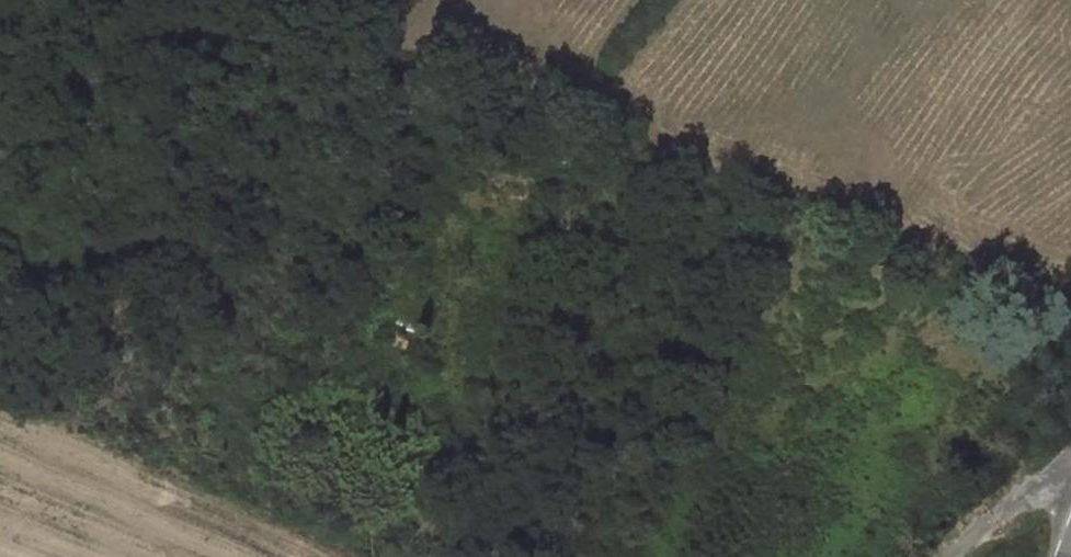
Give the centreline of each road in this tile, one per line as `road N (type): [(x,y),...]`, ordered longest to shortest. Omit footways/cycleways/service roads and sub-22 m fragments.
road 1 (track): [(0,352),(84,409),(142,434),(485,556)]
road 2 (track): [(954,556),(1026,493),(1070,475)]

